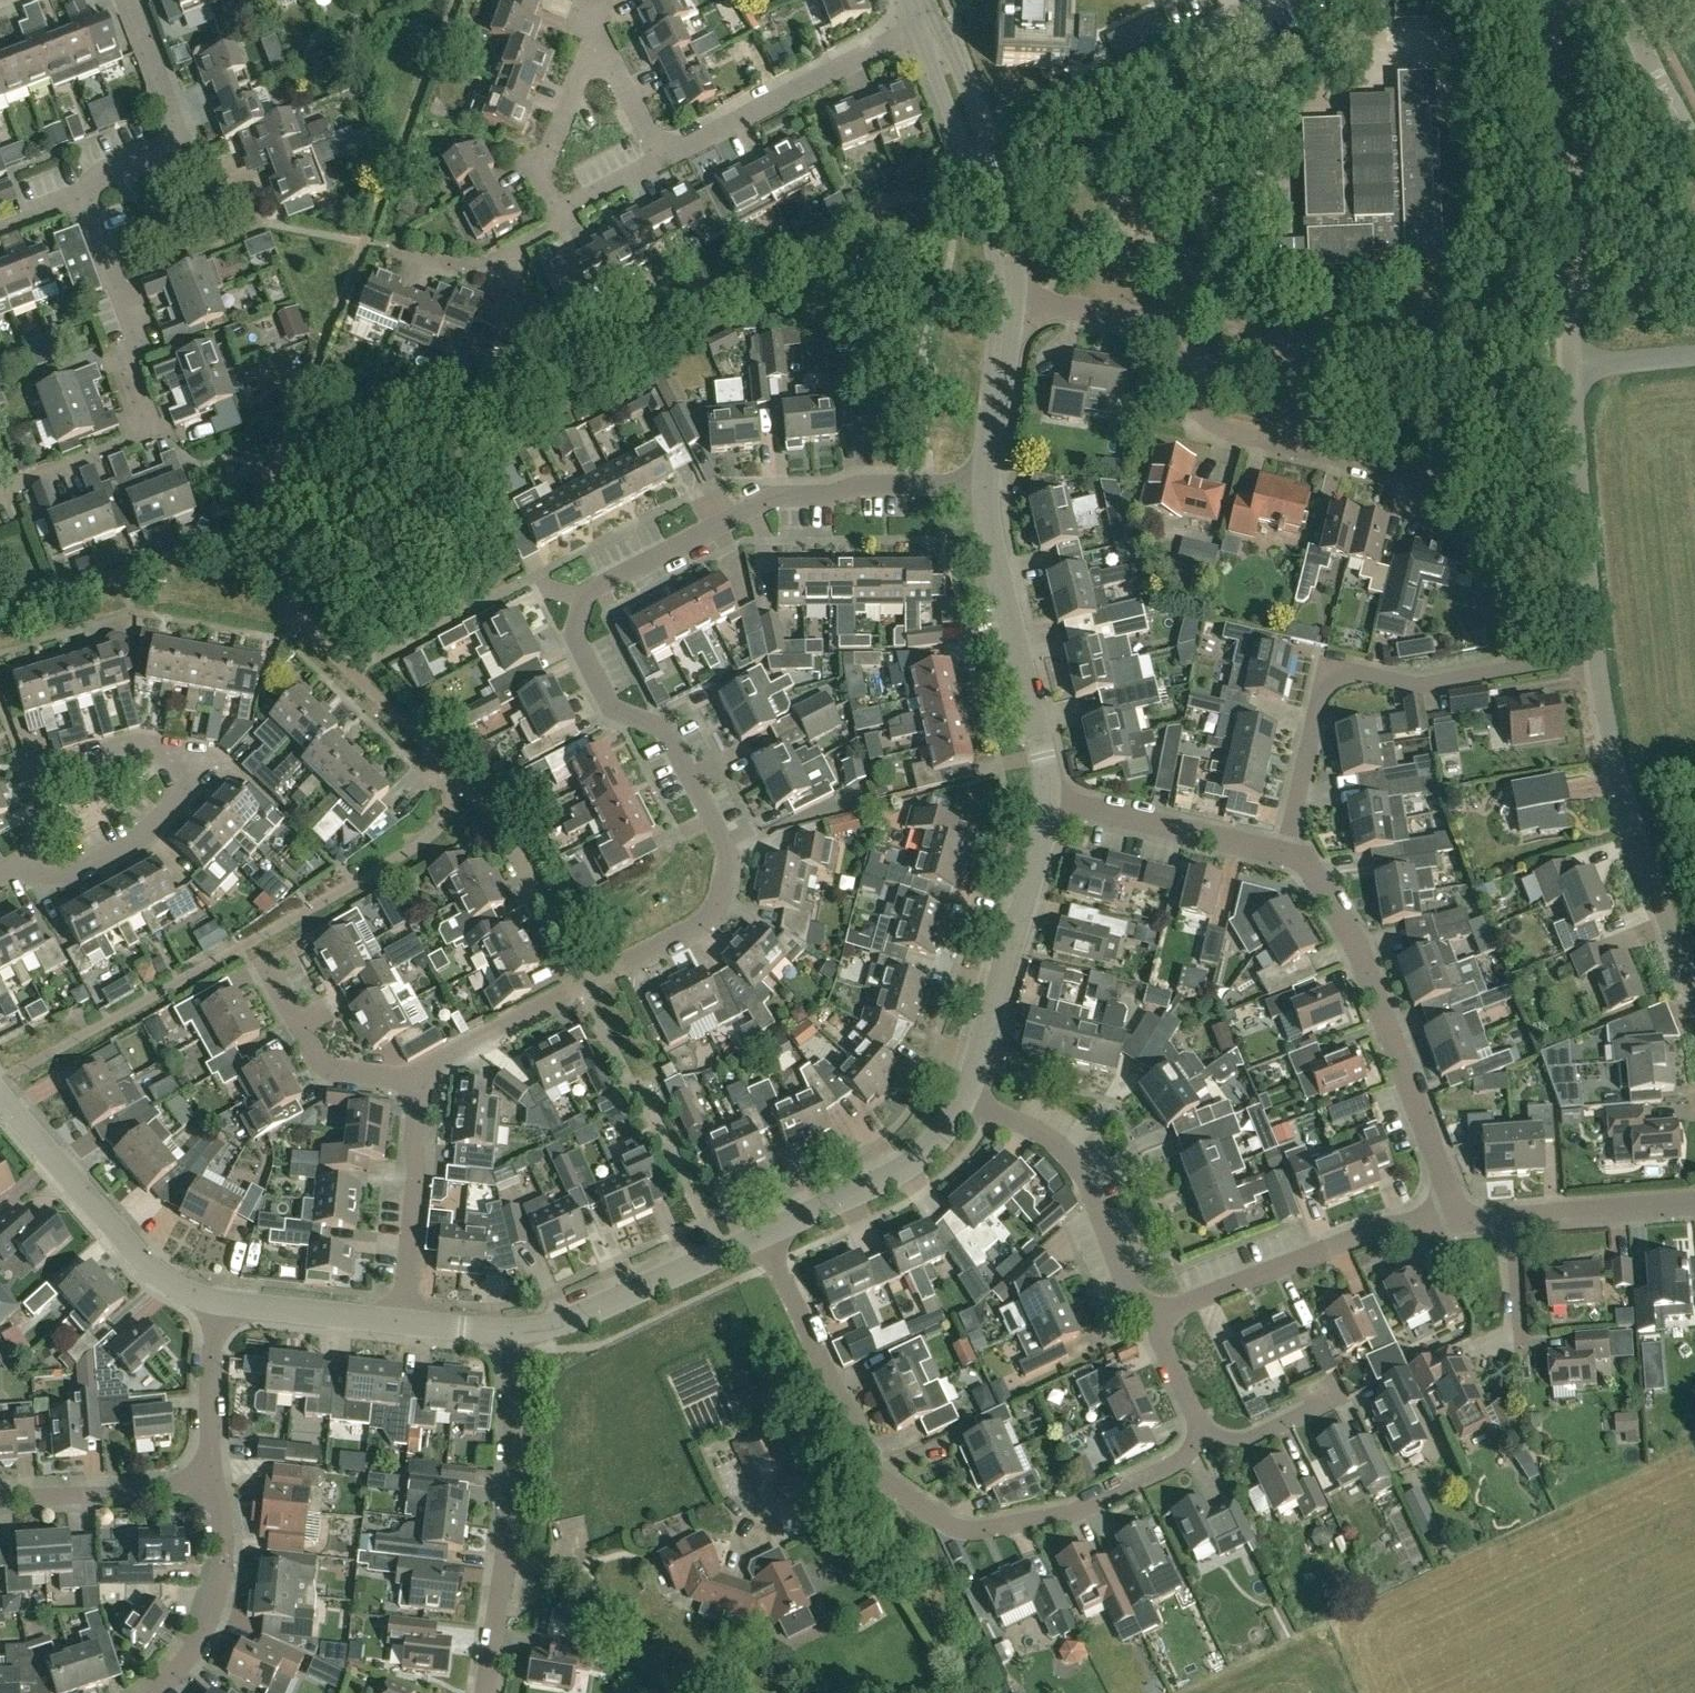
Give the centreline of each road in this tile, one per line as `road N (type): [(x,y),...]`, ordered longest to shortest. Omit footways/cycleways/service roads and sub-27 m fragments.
road 1 (residential): [(582,986),(707,918),(723,899),(729,851),(665,726),(607,702),(574,635),(583,596),(776,495),(829,494),(860,482),(986,480)]
road 2 (residential): [(1203,1436),(1176,1465),(1048,1518),(961,1525),(924,1511),(861,1447),(763,1232)]
road 3 (residential): [(1447,489),(1211,422),(1190,395),(1173,332),(1153,318),(1007,300)]
road 4 (residential): [(32,855),(35,770),(133,742),(204,763),(144,836),(58,879),(40,871)]
road 5 (residential): [(1285,852),(1325,668),(1421,685),(1597,657)]
road 6 (residential): [(0,492),(156,429),(128,355),(151,346),(87,196)]
road 7 (residential): [(1463,1219),(1351,933),(1316,875),(1285,852)]
road 8 (residential): [(1576,0),(1565,34),(1573,368)]
road 9 (residential): [(471,1692),(486,1597),(503,1327)]
road 10 (residential): [(1694,988),(1632,836),(1597,657)]
road 11 (tertiary): [(986,480),(1052,804)]
road 12 (residential): [(1463,1219),(1384,1226),(1153,1315)]
road 13 (residential): [(1153,1315),(1130,1292),(1080,1161),(1036,1129),(964,1096)]
road 14 (tertiary): [(1052,804),(964,1096)]
road 15 (tertiary): [(214,1299),(150,1269),(0,1093)]
road 16 (residential): [(661,156),(931,23)]
road 17 (residential): [(1597,657),(1573,368)]
road 18 (tertiary): [(763,1232),(570,1319),(503,1327)]
road 19 (tertiary): [(1008,276),(1018,255),(1003,186),(950,46),(931,23)]
road 20 (tertiary): [(931,23),(931,54),(982,194),(994,257),(1008,276)]
road 21 (tertiary): [(964,1096),(901,1165),(763,1232)]
road 22 (residential): [(403,1321),(416,1078)]
road 23 (residential): [(1285,852),(1052,804)]
road 24 (residential): [(416,1078),(323,1070),(253,964)]
road 25 (residential): [(146,1692),(193,1636),(204,1601),(203,1492)]
road 26 (residential): [(0,1506),(203,1492)]
road 27 (residential): [(203,1492),(214,1299)]
road 28 (tertiary): [(403,1321),(214,1299)]
road 29 (residential): [(416,1078),(582,986)]
road 30 (residential): [(1694,1203),(1511,1215)]
road 31 (tertiary): [(1007,300),(986,480)]
road 32 (residential): [(556,209),(542,162),(560,115),(579,85),(619,66)]
road 33 (residential): [(403,246),(480,263),(554,225),(556,209)]
road 34 (residential): [(582,986),(507,829)]
road 35 (unclassified): [(1694,144),(1618,0)]
road 36 (unclassified): [(179,139),(124,0)]
road 37 (residential): [(1203,1436),(1255,1436),(1340,1394)]
road 38 (residential): [(1521,1355),(1511,1215)]
road 39 (residential): [(1203,1436),(1157,1343),(1153,1315)]
road 40 (residential): [(1694,357),(1573,368)]

